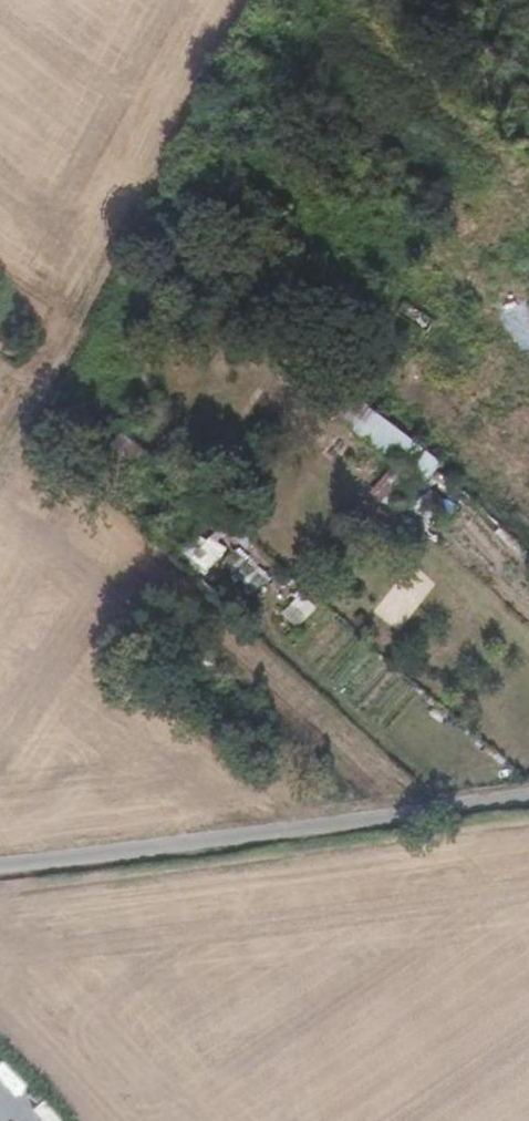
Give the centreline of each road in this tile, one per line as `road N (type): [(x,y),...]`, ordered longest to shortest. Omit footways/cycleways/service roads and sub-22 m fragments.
road 1 (unclassified): [(0,864),(528,795)]

